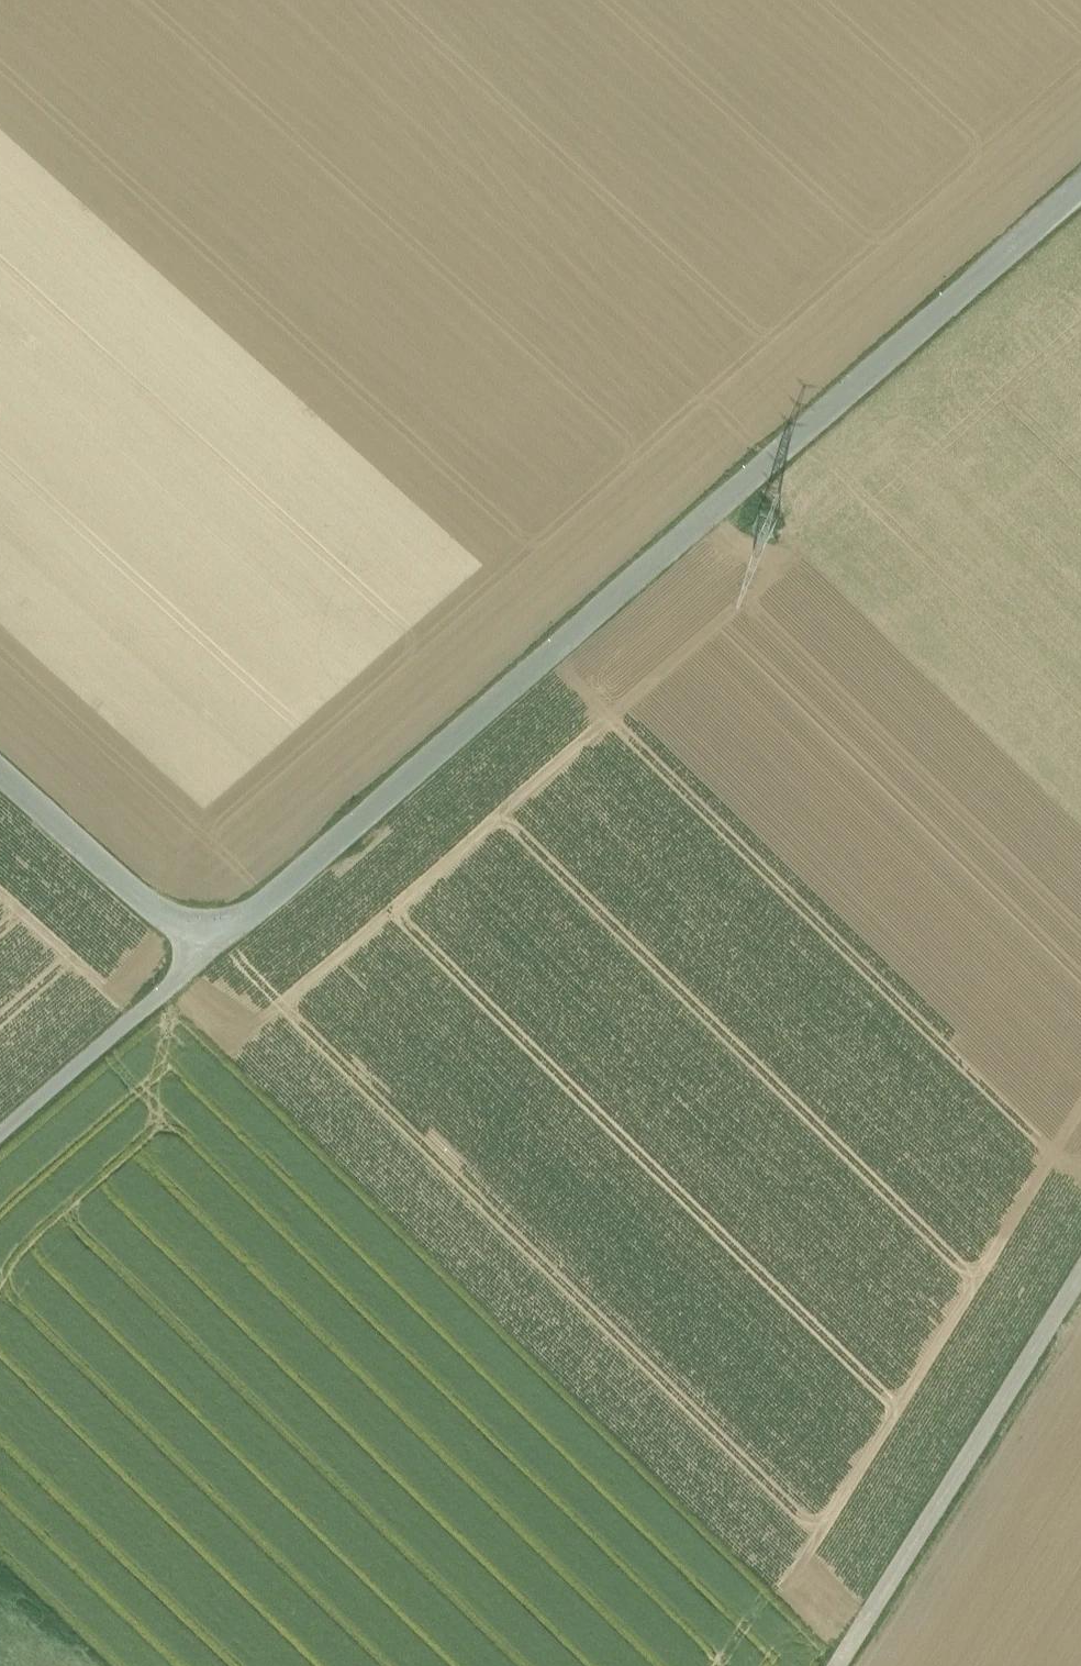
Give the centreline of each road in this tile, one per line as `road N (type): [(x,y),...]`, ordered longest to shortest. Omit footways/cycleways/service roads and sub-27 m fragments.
road 1 (unclassified): [(1080,185),(207,953)]
road 2 (unclassified): [(1080,1278),(838,1665)]
road 3 (unclassified): [(0,768),(207,953)]
road 4 (unclassified): [(0,1130),(207,953)]

